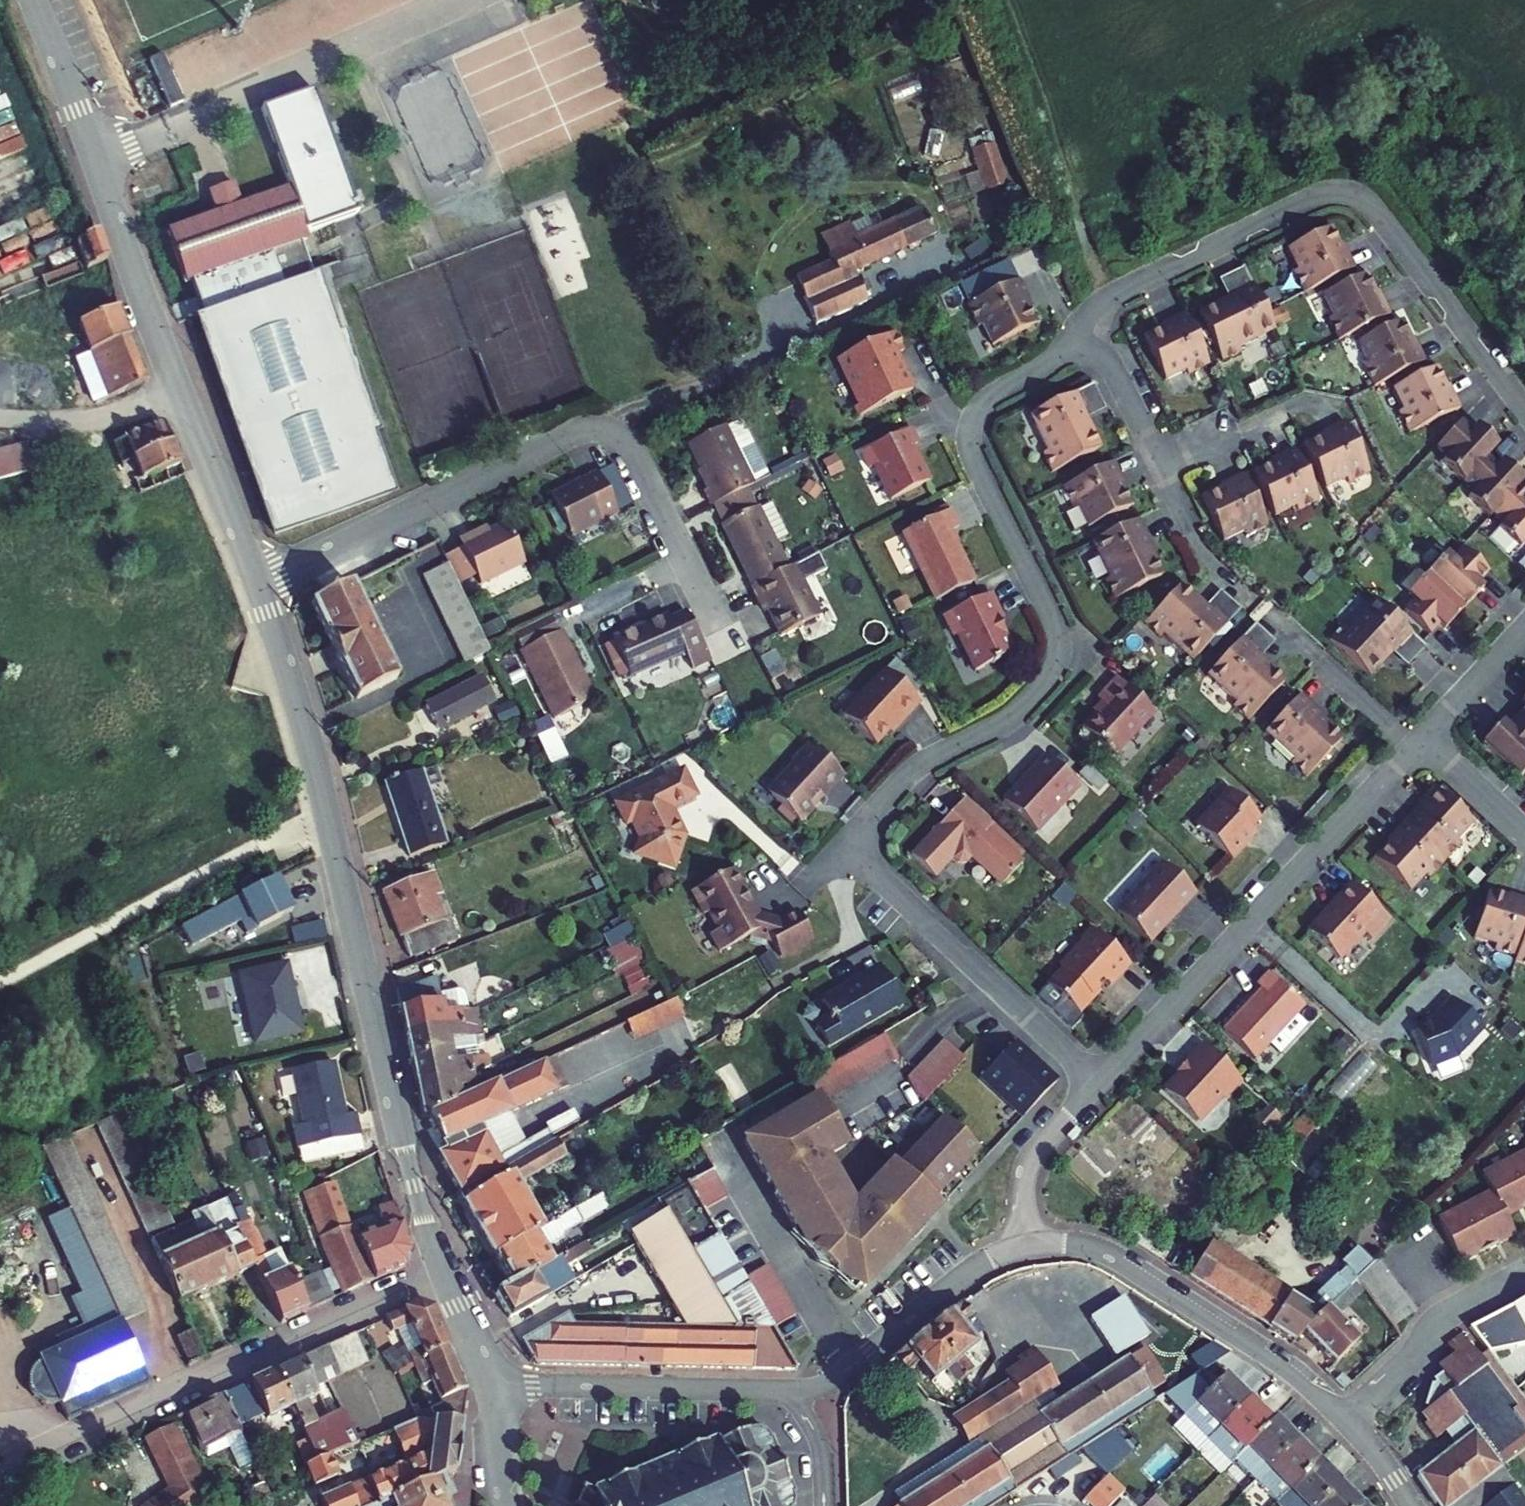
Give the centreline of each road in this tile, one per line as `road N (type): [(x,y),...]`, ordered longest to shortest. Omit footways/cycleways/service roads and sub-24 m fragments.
road 1 (residential): [(1099,1081),(878,877),(859,840),(866,818),(907,773),(1012,716),(1049,676),(1053,629),(968,438),(982,404),(1047,364),(1076,335)]
road 2 (tertiary): [(258,584),(307,733),(404,1145),(444,1271)]
road 3 (tertiary): [(33,0),(258,584)]
road 4 (residential): [(1524,410),(1378,213),(1343,193),(1317,194),(1106,300),(1076,335)]
road 5 (residential): [(258,584),(595,428),(630,448),(687,563)]
road 6 (residential): [(2,1450),(124,1416),(444,1271)]
road 7 (residential): [(1099,1081),(1411,748)]
road 8 (residential): [(1348,1420),(1275,1363),(1106,1258),(1061,1244),(1025,1246)]
road 9 (track): [(1106,300),(998,0)]
road 10 (residential): [(791,1396),(494,1383)]
road 11 (residential): [(721,1143),(849,1368)]
road 12 (residential): [(1348,1420),(1442,1316),(1524,1270)]
road 13 (residential): [(1025,1246),(963,1273),(849,1368)]
road 14 (residential): [(1025,1246),(1030,1165),(1099,1081)]
road 15 (residential): [(1076,335),(1110,363),(1161,469)]
road 16 (residential): [(1300,644),(1411,748)]
road 17 (residential): [(1421,737),(1524,626)]
road 18 (residential): [(1421,737),(1524,834)]
road 19 (residential): [(1161,469),(1276,416)]
road 20 (tertiary): [(494,1383),(507,1505)]
road 21 (tertiary): [(444,1271),(494,1383)]

